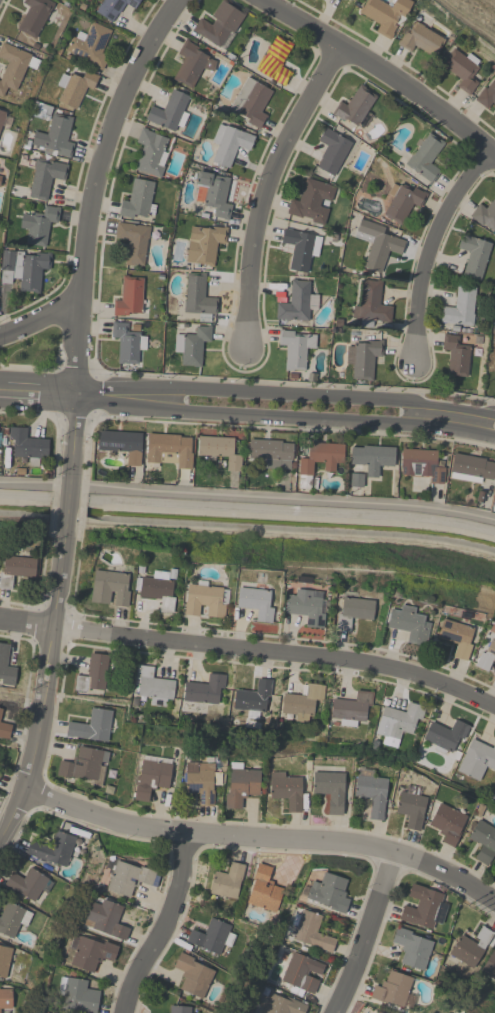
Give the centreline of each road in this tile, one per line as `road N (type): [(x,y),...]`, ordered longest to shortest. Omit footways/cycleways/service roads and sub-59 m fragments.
road 1 (residential): [(69,493),(95,176),(122,97),(180,0)]
road 2 (residential): [(0,623),(378,666),(494,709)]
road 3 (residential): [(494,905),(396,855),(122,827),(25,791)]
road 4 (tertiary): [(77,394),(115,409),(394,422),(494,439)]
road 5 (tertiary): [(494,415),(396,400),(113,386),(77,394)]
road 6 (residential): [(245,350),(265,193),(336,47)]
road 7 (residential): [(259,0),(494,156)]
road 8 (residential): [(413,362),(433,237),(490,152)]
road 9 (residential): [(39,738),(66,530)]
road 10 (residential): [(125,1012),(177,897),(184,836)]
road 11 (residential): [(335,1012),(396,855)]

